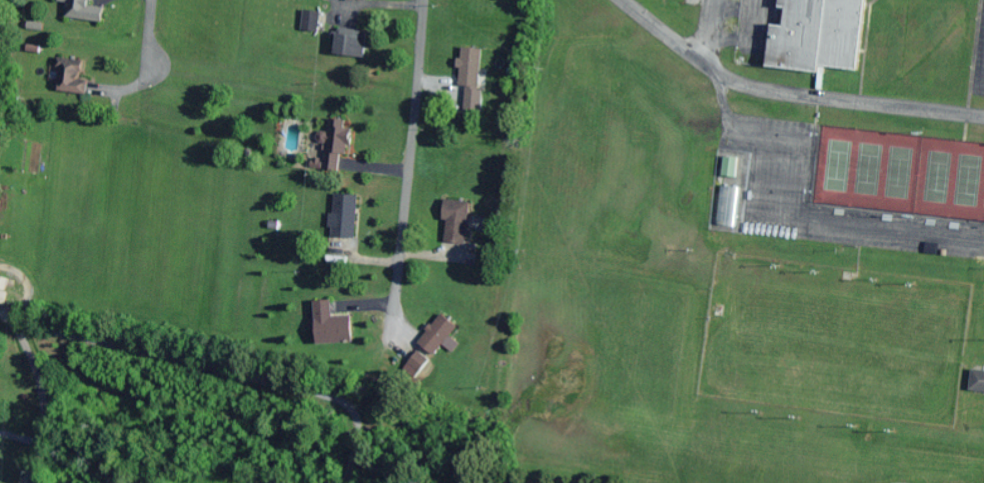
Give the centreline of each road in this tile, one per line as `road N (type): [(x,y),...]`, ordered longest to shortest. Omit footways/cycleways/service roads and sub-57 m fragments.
road 1 (residential): [(399,268),(423,0)]
road 2 (residential): [(0,319),(24,347),(43,405),(28,482)]

